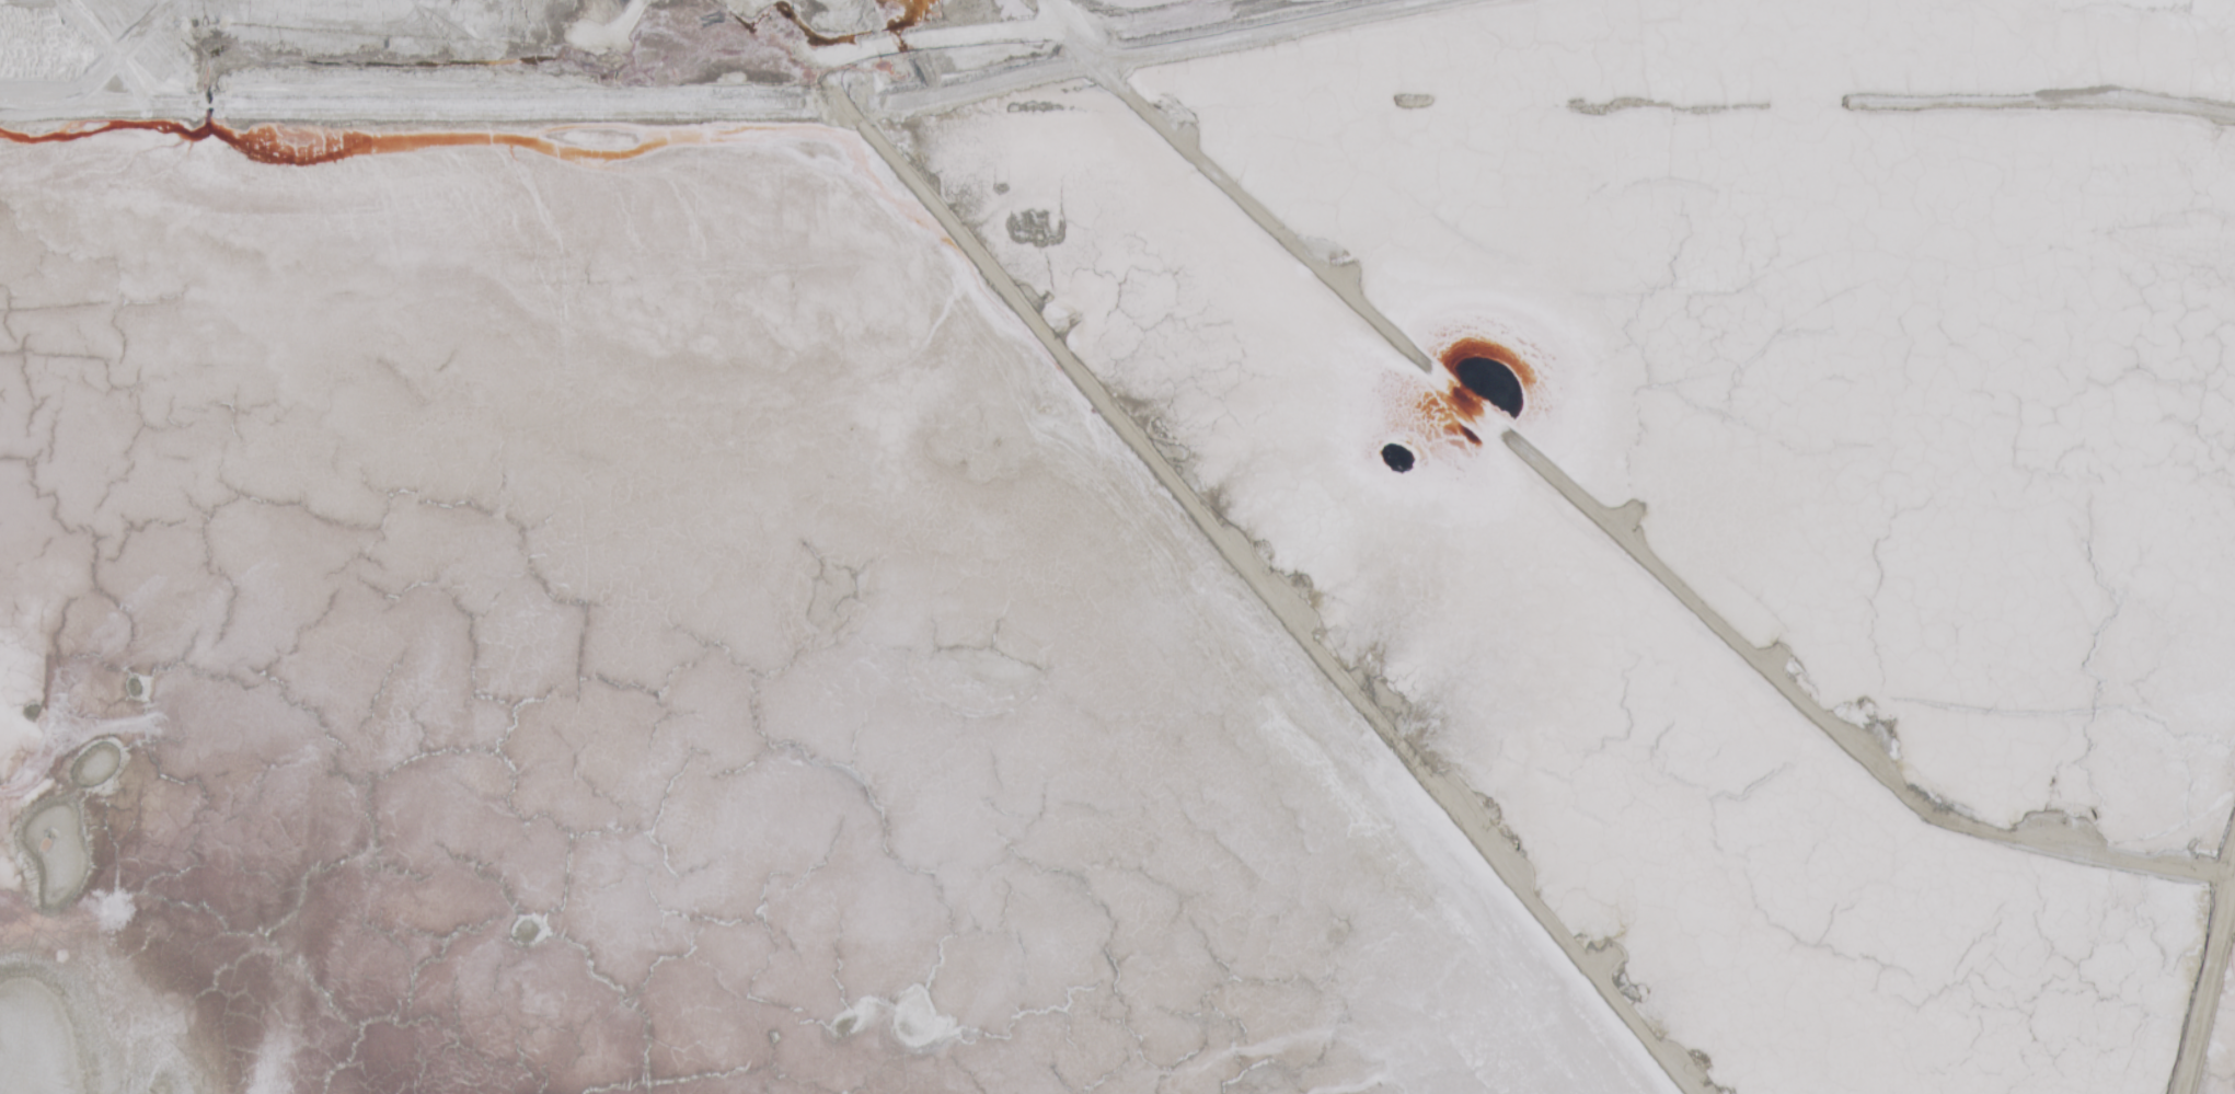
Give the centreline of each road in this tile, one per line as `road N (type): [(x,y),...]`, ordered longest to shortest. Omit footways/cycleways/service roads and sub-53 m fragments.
road 1 (track): [(796,104),(0,100)]
road 2 (track): [(1423,0),(882,103)]

